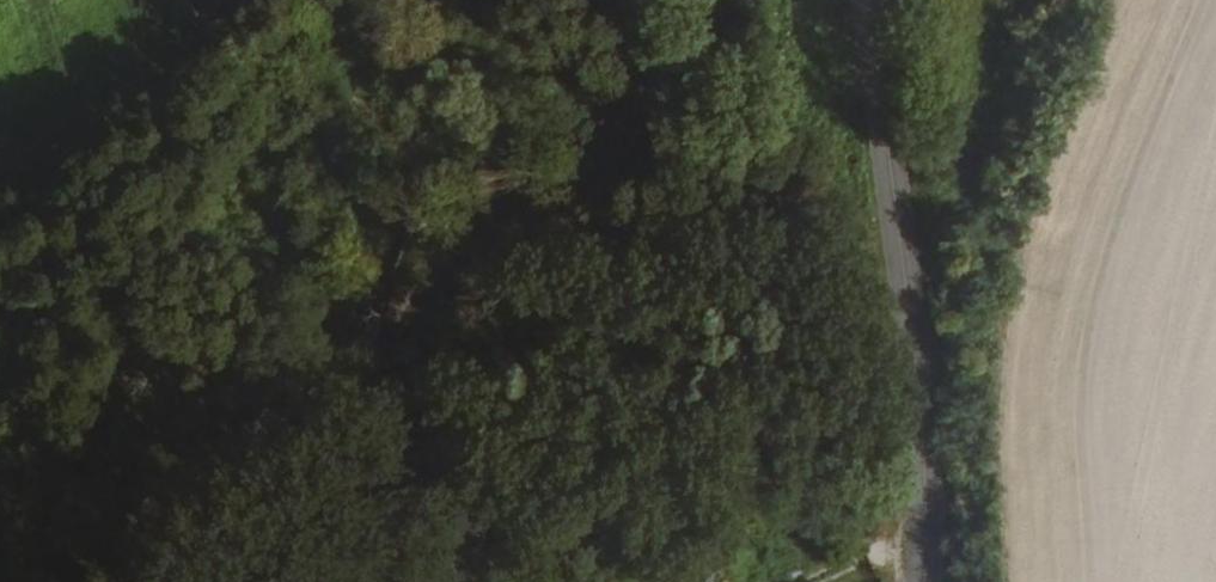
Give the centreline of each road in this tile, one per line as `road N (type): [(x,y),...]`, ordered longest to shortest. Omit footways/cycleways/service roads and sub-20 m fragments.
road 1 (secondary): [(930,581),(935,511),(866,0)]

